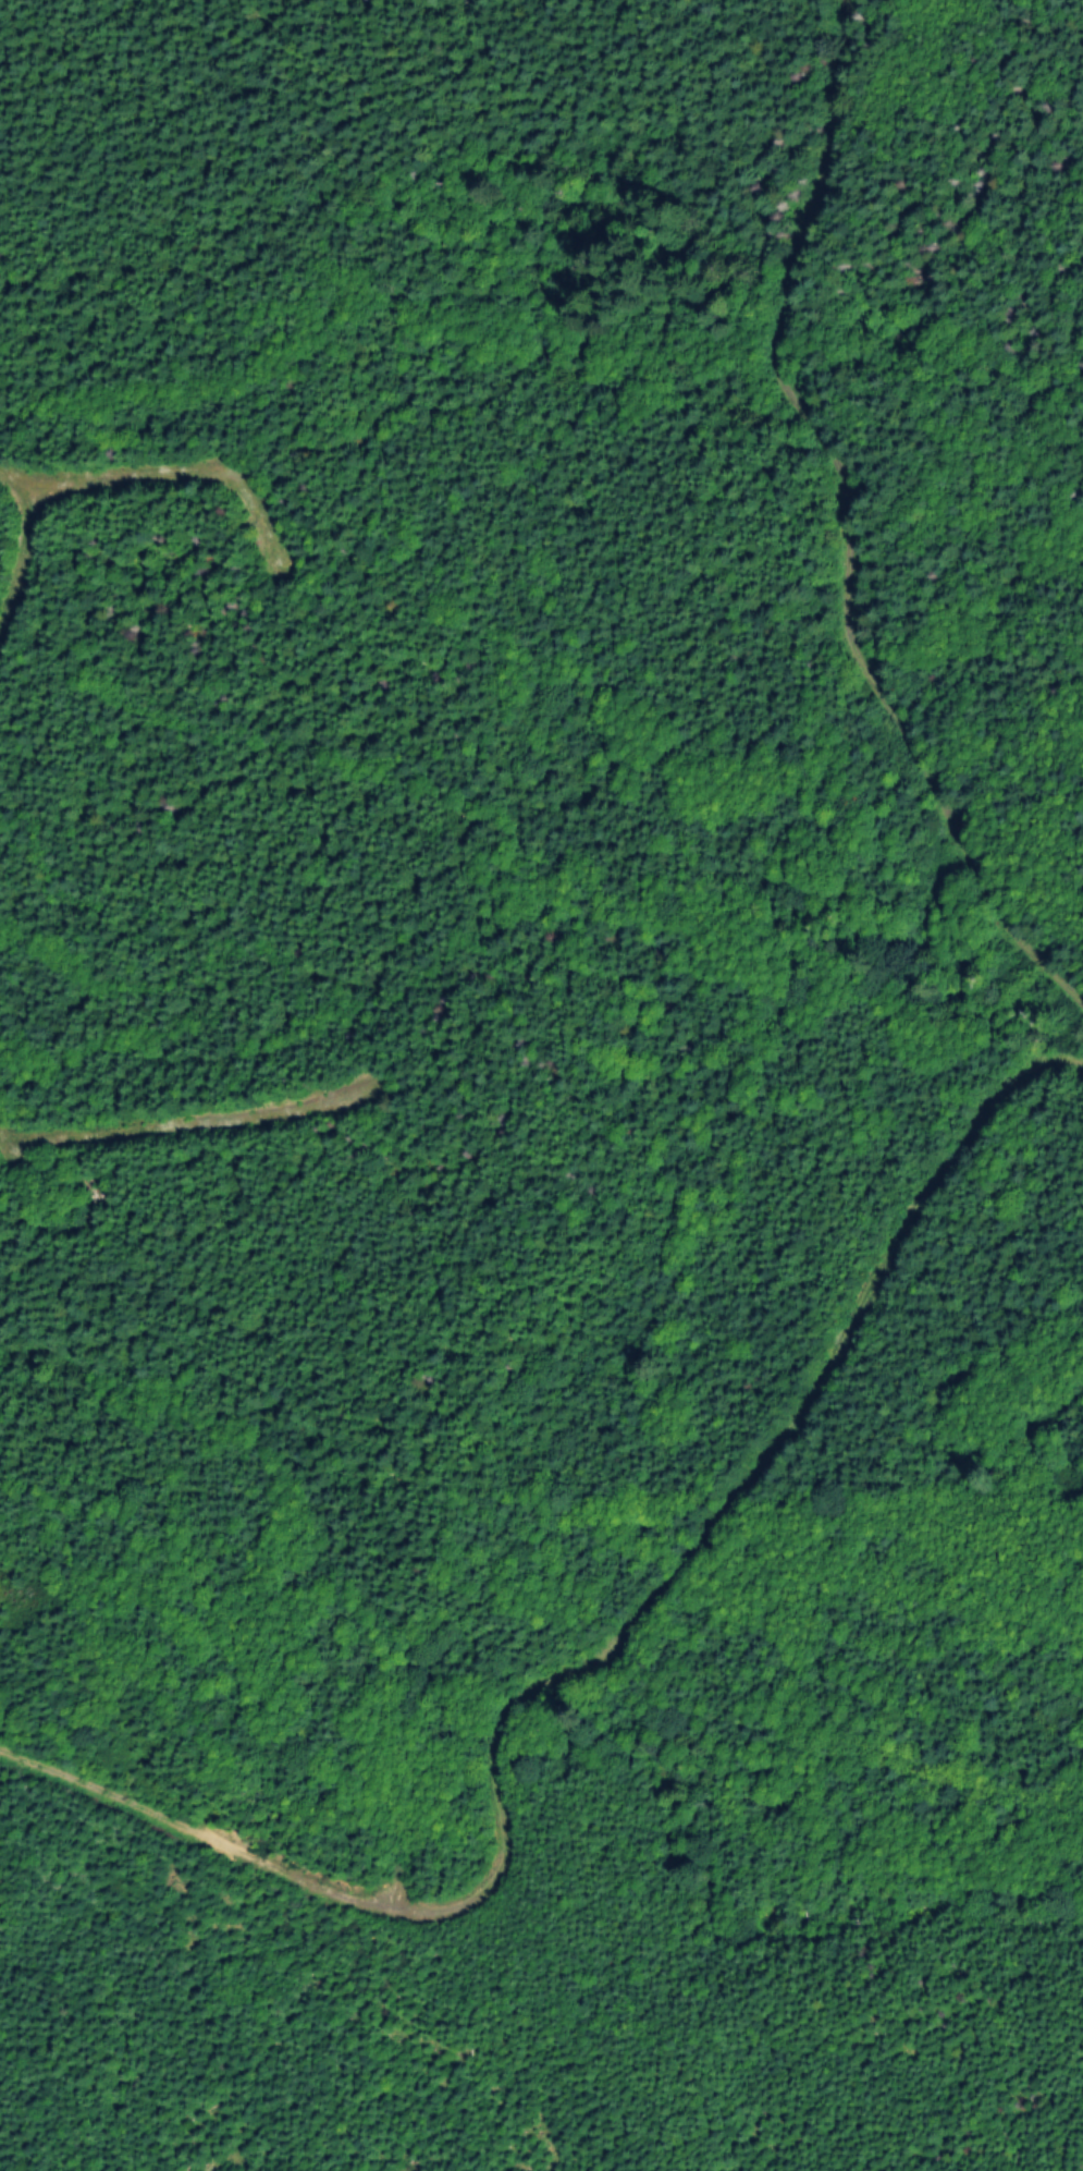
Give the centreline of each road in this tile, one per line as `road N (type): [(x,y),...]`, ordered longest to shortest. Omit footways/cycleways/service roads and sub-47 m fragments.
road 1 (track): [(1082,1125),(1068,1003),(851,576),(845,366),(799,280),(832,83),(822,0)]
road 2 (track): [(1082,1405),(1061,1365),(1082,1194)]

